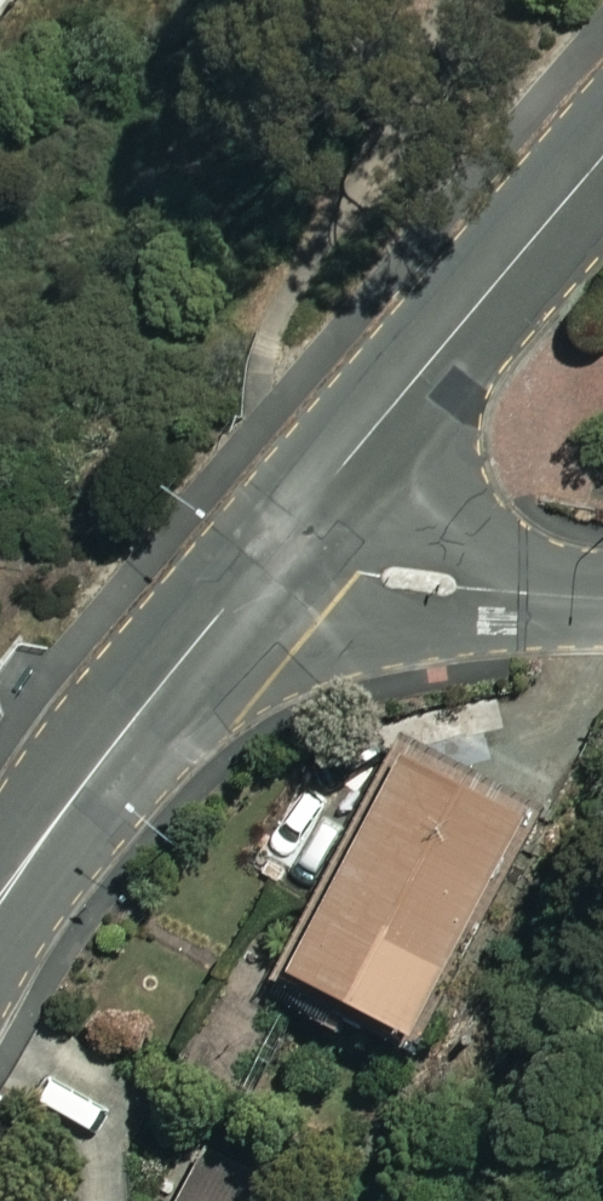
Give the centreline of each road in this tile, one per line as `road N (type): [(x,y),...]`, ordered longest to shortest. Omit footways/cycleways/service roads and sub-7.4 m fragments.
road 1 (tertiary): [(602,158),(264,561)]
road 2 (tertiary): [(264,561),(100,759),(0,899)]
road 3 (residential): [(264,561),(602,599)]

